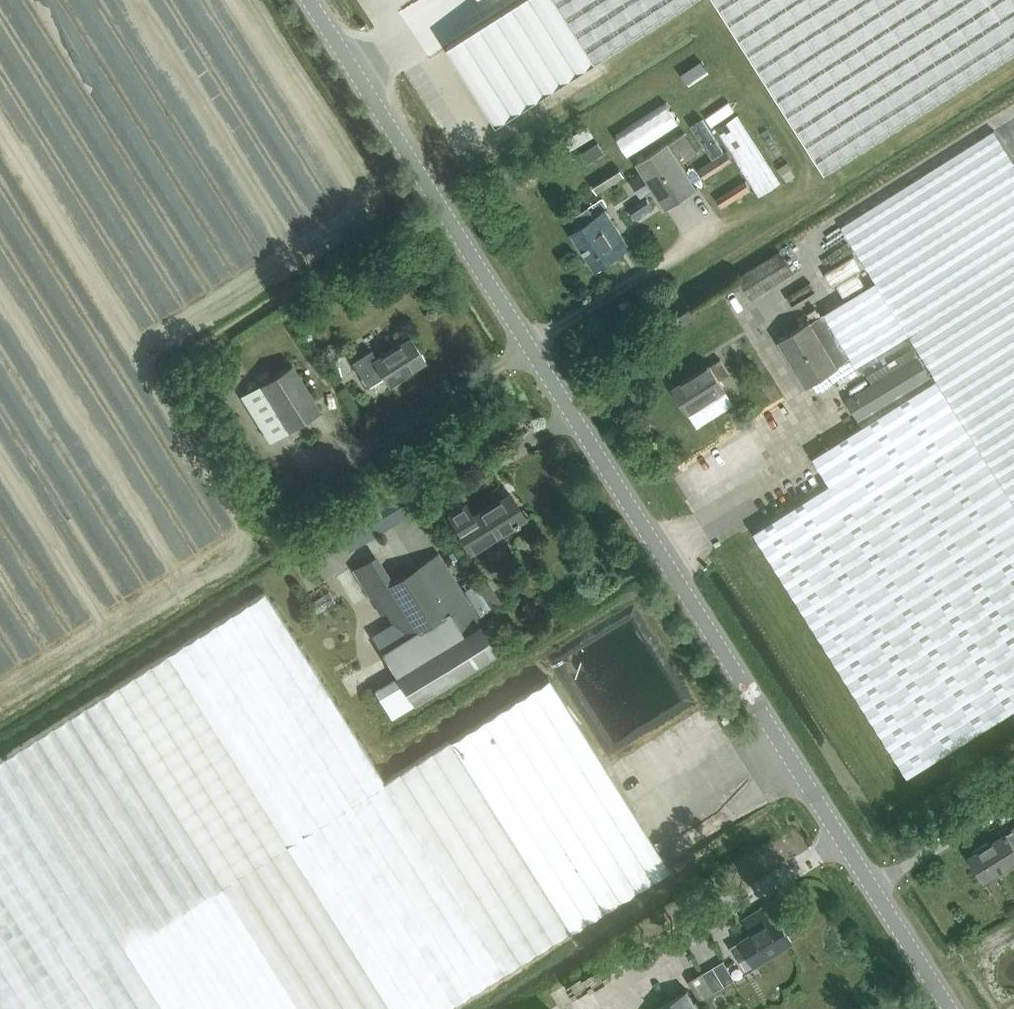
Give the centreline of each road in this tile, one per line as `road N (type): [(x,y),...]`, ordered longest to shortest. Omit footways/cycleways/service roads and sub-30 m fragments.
road 1 (unclassified): [(949,1008),(308,0)]

